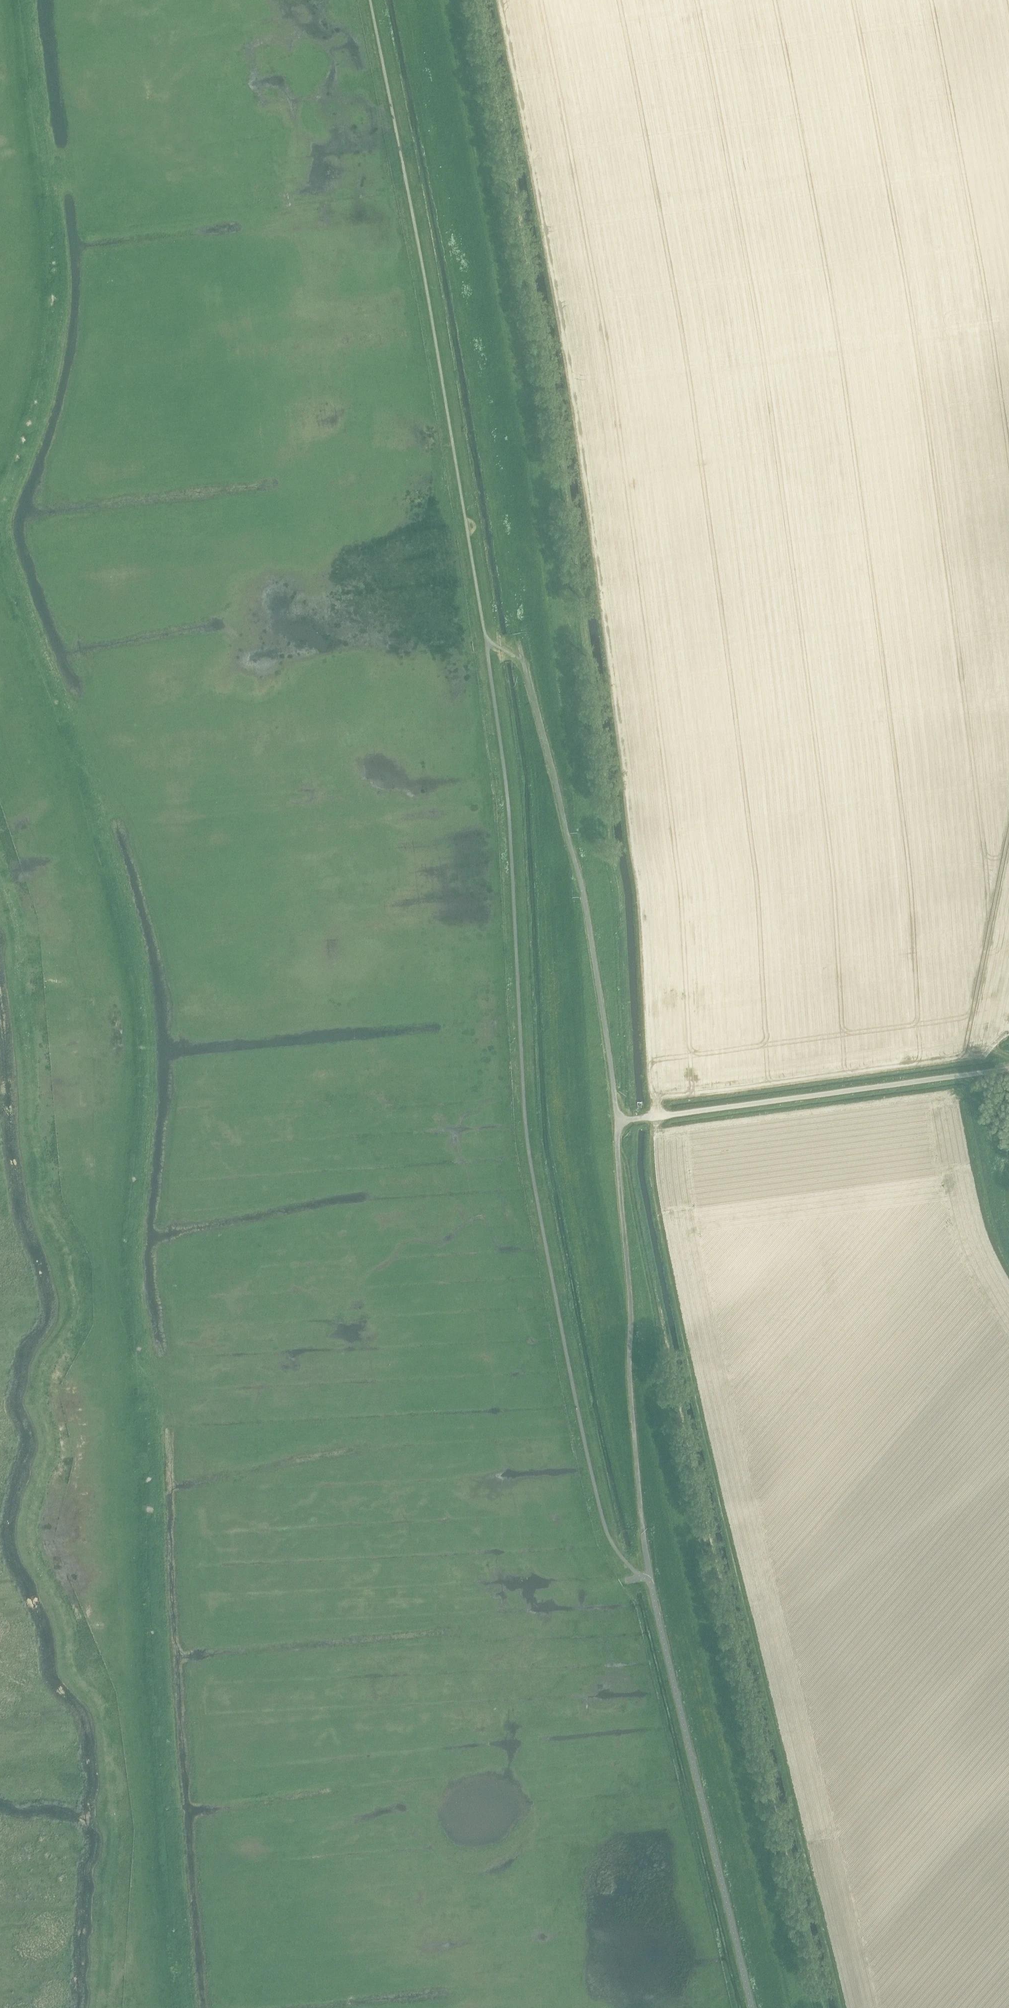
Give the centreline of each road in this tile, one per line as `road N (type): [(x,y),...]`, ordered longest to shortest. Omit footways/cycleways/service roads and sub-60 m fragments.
road 1 (track): [(469,0),(581,634),(613,890),(627,1119)]
road 2 (track): [(617,1138),(672,1407),(819,2007)]
road 3 (track): [(618,1120),(1008,1069)]

